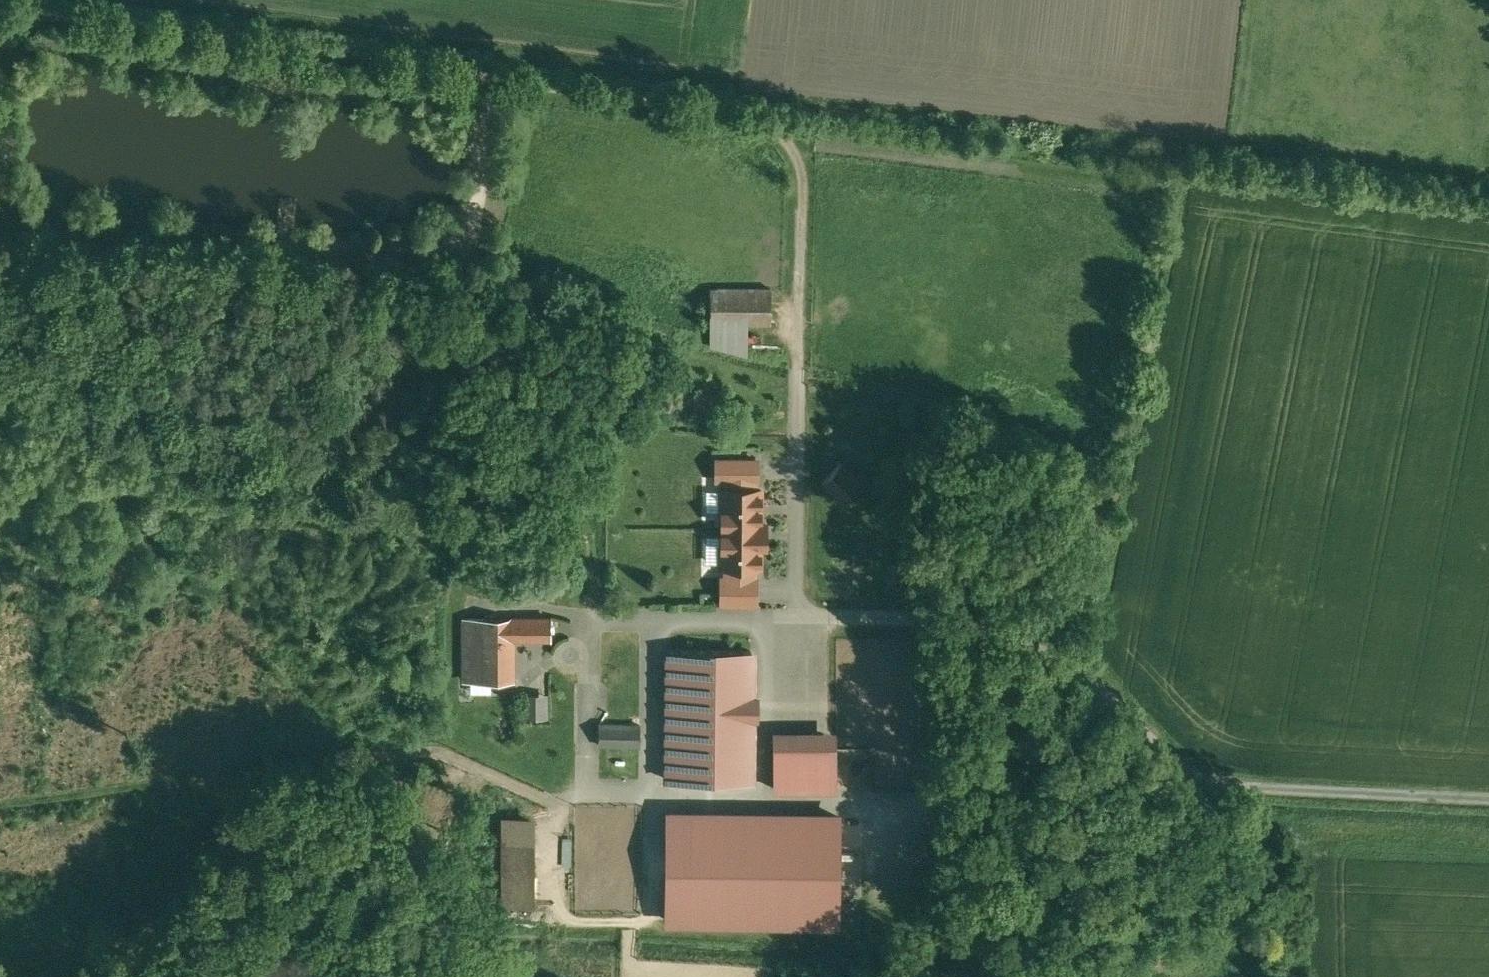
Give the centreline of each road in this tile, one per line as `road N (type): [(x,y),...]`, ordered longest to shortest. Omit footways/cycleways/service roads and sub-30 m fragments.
road 1 (track): [(797,374),(802,187),(792,149),(770,130),(743,119),(0,11)]

